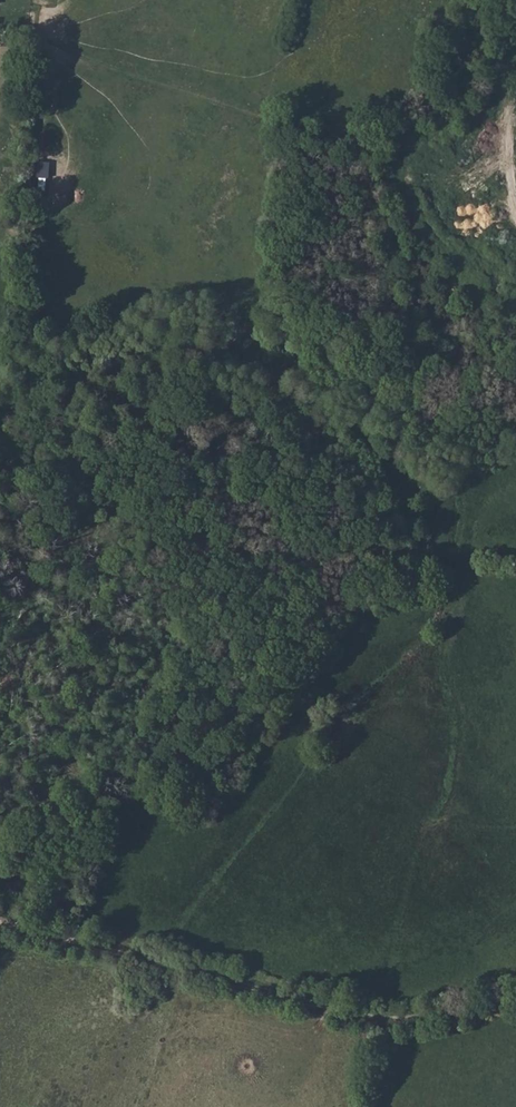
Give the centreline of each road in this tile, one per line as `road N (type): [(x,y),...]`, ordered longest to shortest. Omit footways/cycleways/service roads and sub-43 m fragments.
road 1 (track): [(515,1003),(436,1020),(368,1017),(0,924)]

